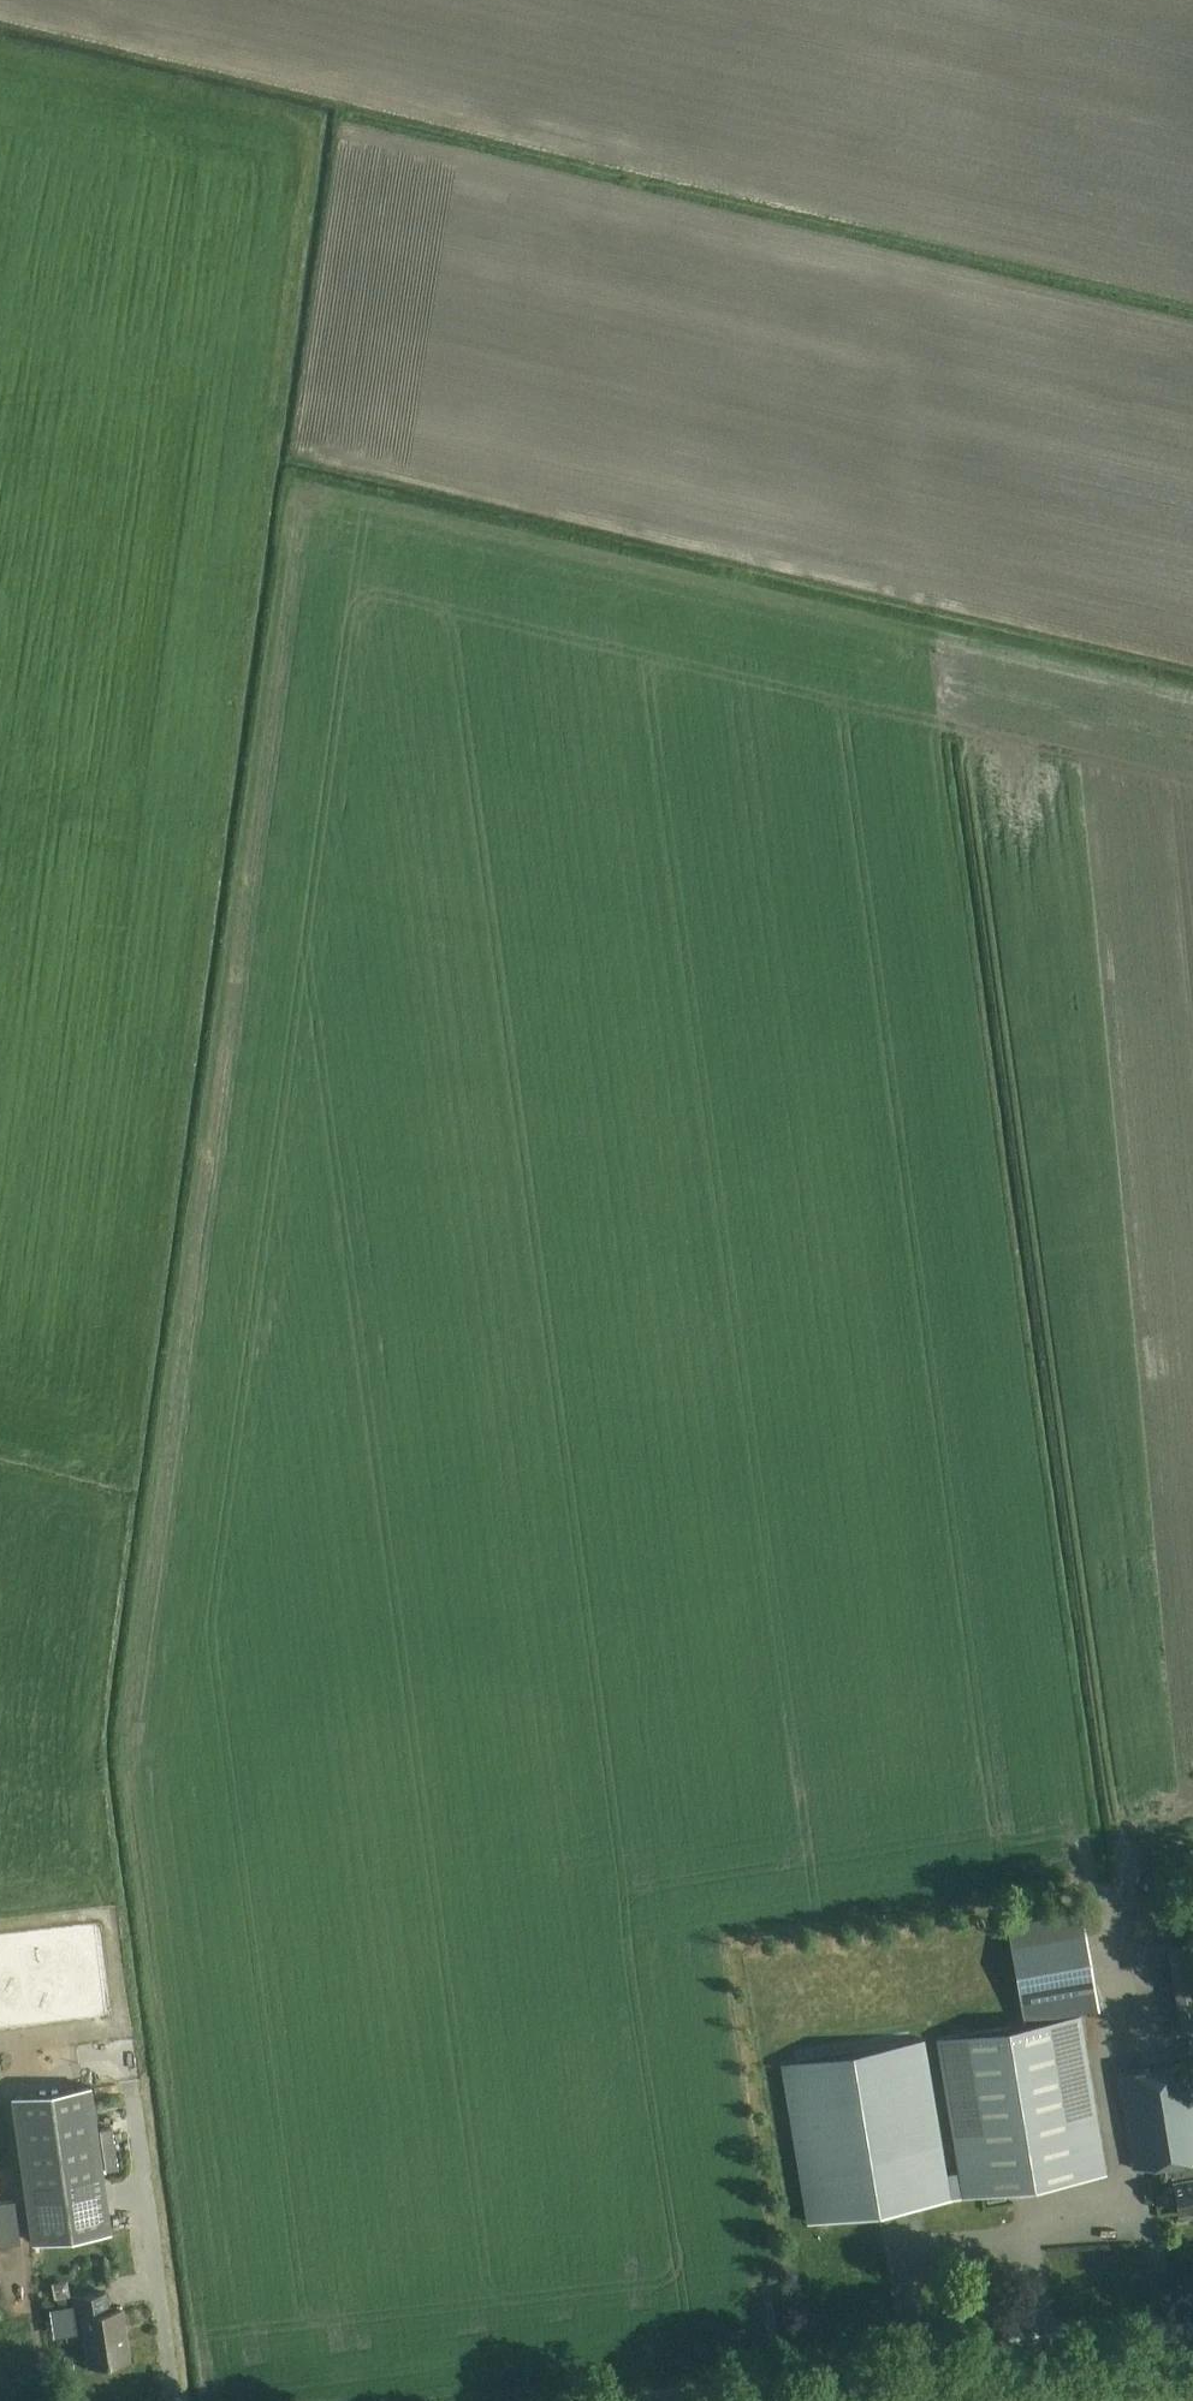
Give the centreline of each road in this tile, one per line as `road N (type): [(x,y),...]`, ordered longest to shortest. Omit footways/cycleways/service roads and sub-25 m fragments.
road 1 (tertiary): [(681,2400),(1192,2329)]

